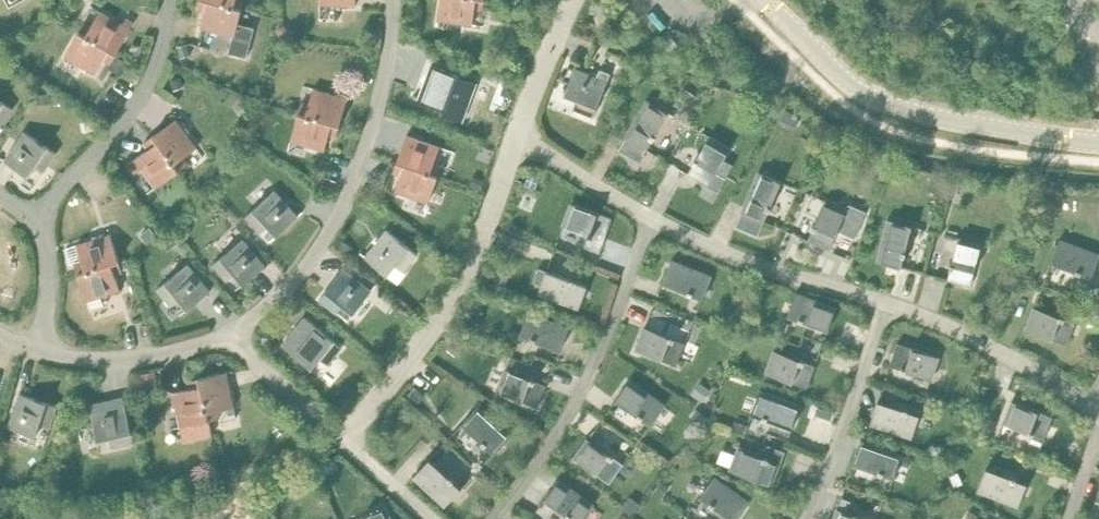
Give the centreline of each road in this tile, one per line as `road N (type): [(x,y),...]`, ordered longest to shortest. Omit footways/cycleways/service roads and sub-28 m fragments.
road 1 (residential): [(232,332),(328,238),(369,142),(394,0)]
road 2 (residential): [(1098,145),(965,126),(872,98),(761,0)]
road 3 (residential): [(348,448),(426,346),(471,262),(519,138)]
road 4 (residential): [(651,220),(590,378),(496,518)]
road 5 (residential): [(651,220),(733,255),(889,303)]
road 6 (residential): [(889,303),(808,518)]
road 7 (residential): [(889,303),(952,327),(1090,406)]
road 8 (residential): [(170,0),(146,92),(60,188)]
road 9 (residential): [(42,353),(120,363),(232,332)]
road 10 (residential): [(348,448),(232,332)]
road 11 (residential): [(519,138),(651,220)]
road 12 (residential): [(519,138),(579,0)]
road 13 (residential): [(42,353),(49,288),(45,216)]

